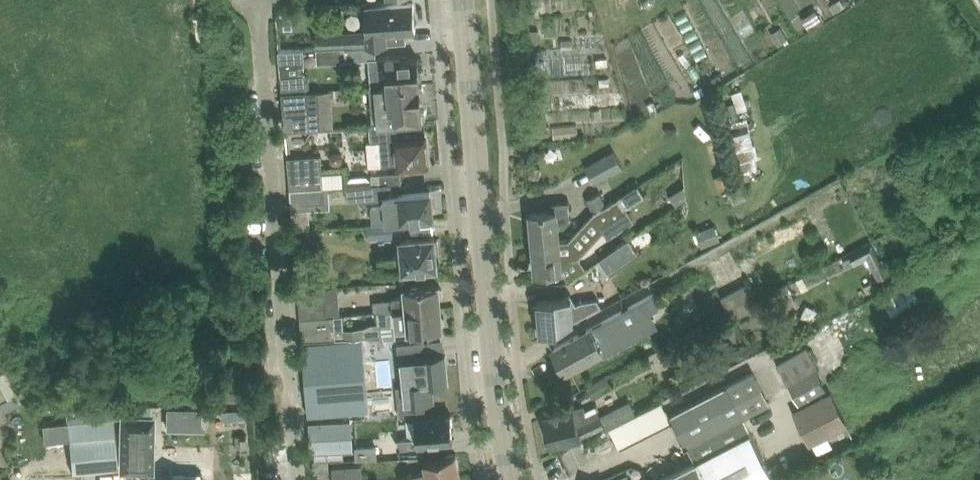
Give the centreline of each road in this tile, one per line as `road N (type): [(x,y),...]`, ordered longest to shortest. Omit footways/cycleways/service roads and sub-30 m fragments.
road 1 (tertiary): [(512,479),(459,0)]
road 2 (unclassified): [(289,479),(256,0)]

